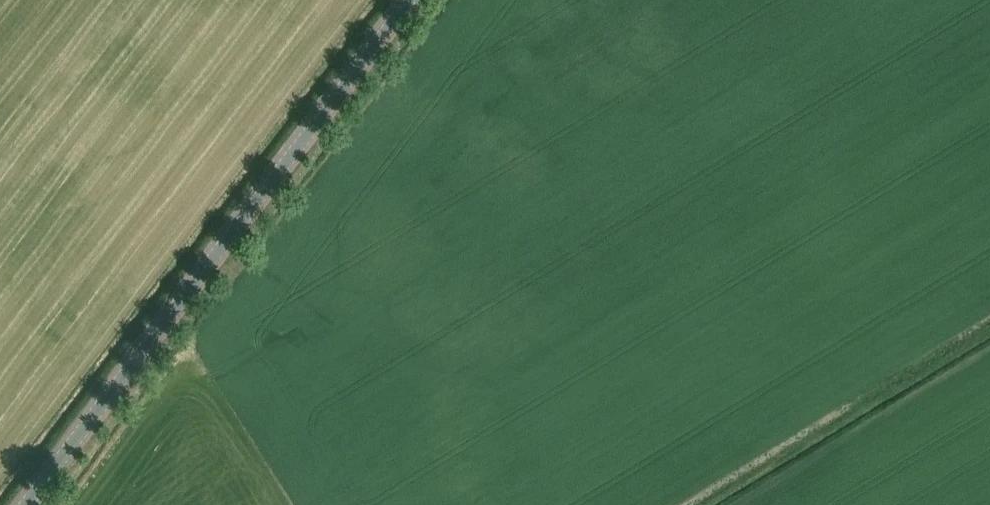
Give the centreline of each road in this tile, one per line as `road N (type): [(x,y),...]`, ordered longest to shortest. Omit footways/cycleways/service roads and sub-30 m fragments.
road 1 (tertiary): [(25,504),(411,0)]

